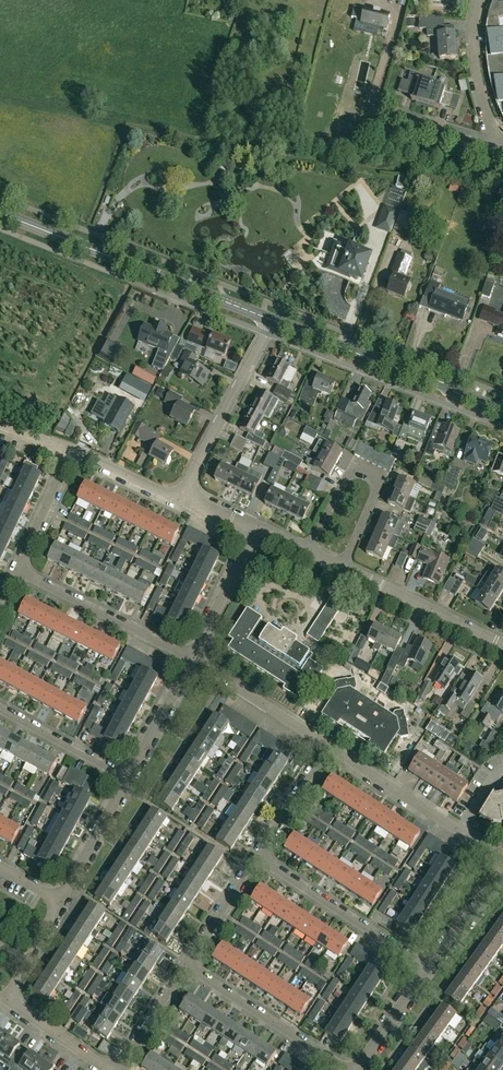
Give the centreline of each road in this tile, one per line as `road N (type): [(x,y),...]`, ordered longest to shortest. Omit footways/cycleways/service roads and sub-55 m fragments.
road 1 (tertiary): [(273,320),(0,213)]
road 2 (tertiary): [(502,410),(273,320)]
road 3 (residential): [(341,566),(380,481),(351,468),(310,551)]
road 4 (residential): [(502,863),(328,747)]
road 5 (residential): [(428,968),(256,856)]
road 6 (residential): [(179,498),(273,320)]
road 7 (residential): [(193,659),(17,568)]
road 8 (residential): [(184,965),(350,1069)]
road 9 (residential): [(502,643),(341,566)]
road 10 (residential): [(328,747),(193,659)]
road 11 (residential): [(477,0),(472,56),(487,118),(502,145)]
road 12 (residential): [(193,659),(257,526)]
road 13 (residential): [(0,708),(128,780)]
road 14 (residential): [(61,902),(128,780)]
road 15 (residential): [(128,780),(193,659)]
road 16 (residential): [(328,747),(256,856)]
road 17 (residential): [(256,856),(184,965)]
road 18 (residential): [(72,452),(17,568)]
road 19 (residential): [(184,965),(115,1069)]
road 20 (residential): [(355,1069),(428,968)]
road 21 (residential): [(108,1069),(18,1007),(13,994)]

